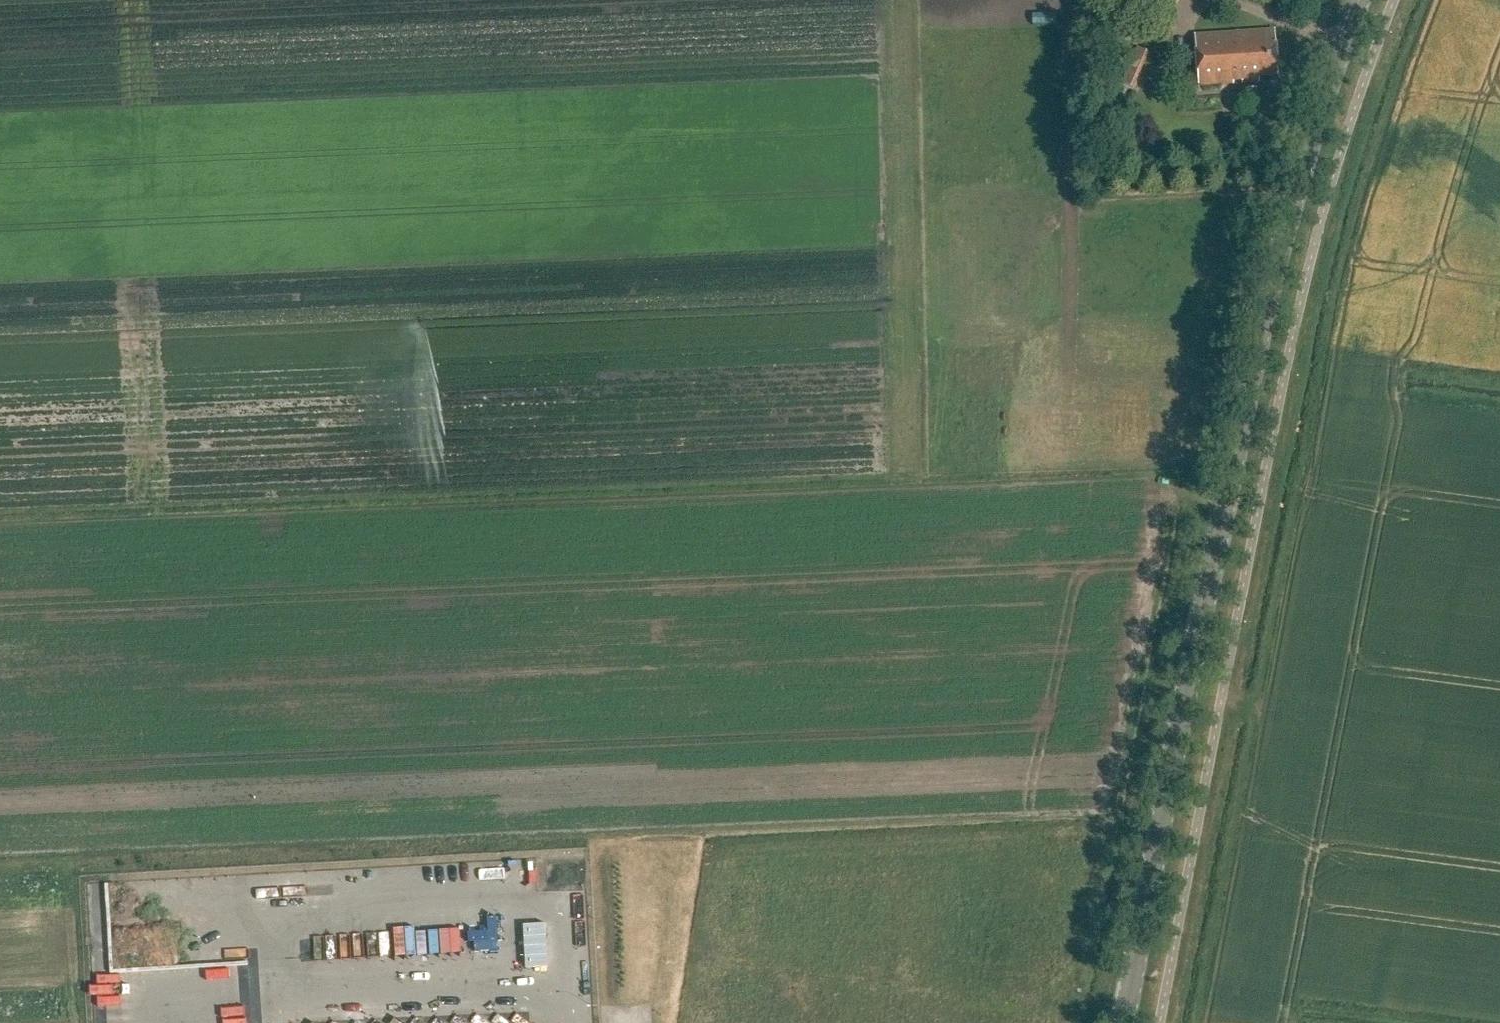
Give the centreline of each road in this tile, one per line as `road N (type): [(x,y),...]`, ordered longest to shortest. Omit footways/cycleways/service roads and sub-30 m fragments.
road 1 (secondary): [(1125,1022),(1259,338),(1324,95),(1361,0)]

